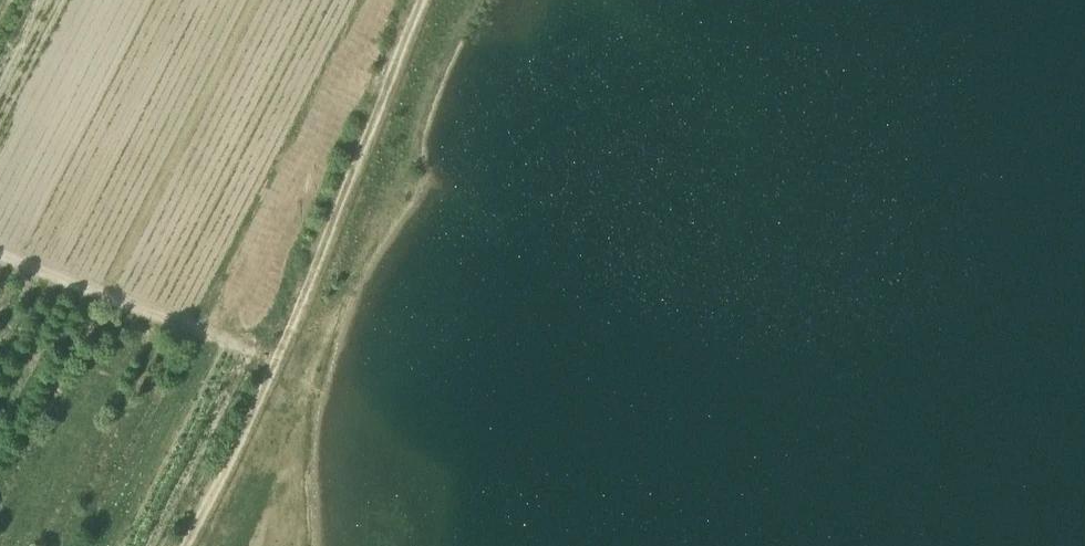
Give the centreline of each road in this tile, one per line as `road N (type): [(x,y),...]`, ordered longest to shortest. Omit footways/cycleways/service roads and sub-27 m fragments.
road 1 (track): [(185,545),(280,360),(421,0)]
road 2 (track): [(258,350),(0,255)]

